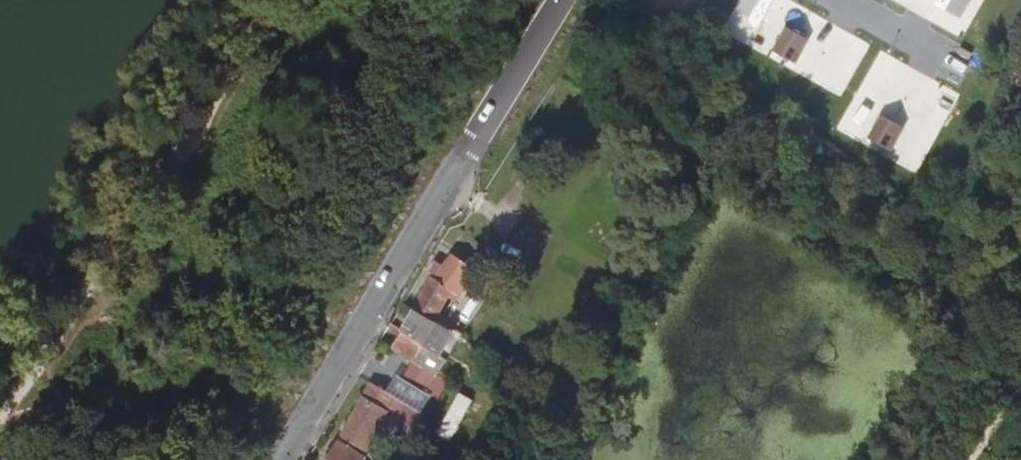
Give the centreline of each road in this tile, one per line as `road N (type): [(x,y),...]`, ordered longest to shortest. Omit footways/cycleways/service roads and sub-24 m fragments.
road 1 (residential): [(566,0),(280,459)]

